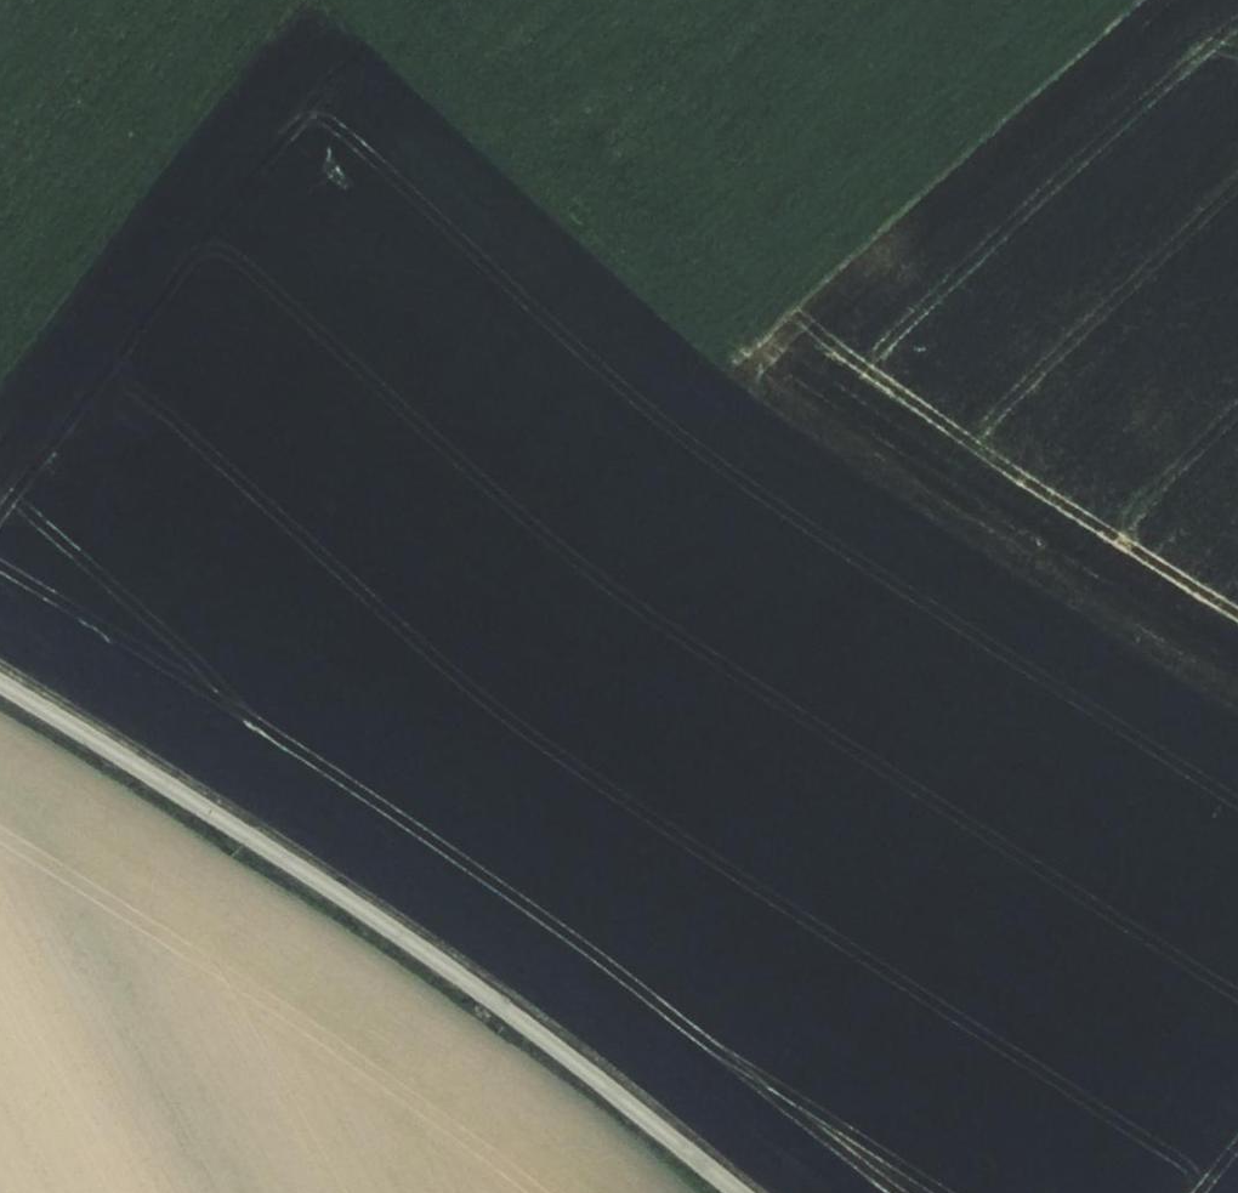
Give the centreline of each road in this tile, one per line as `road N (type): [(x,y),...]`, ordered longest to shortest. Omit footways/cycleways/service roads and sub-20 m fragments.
road 1 (residential): [(737,1192),(407,941),(0,685)]

